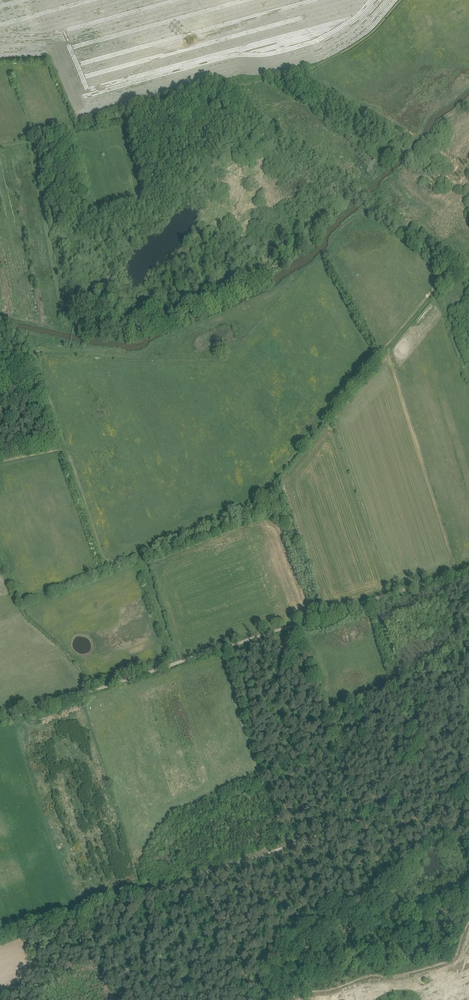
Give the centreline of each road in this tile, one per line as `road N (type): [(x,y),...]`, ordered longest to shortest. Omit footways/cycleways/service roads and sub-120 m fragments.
road 1 (track): [(468,786),(0,941)]
road 2 (track): [(177,665),(468,571)]
road 3 (track): [(0,720),(177,665)]

